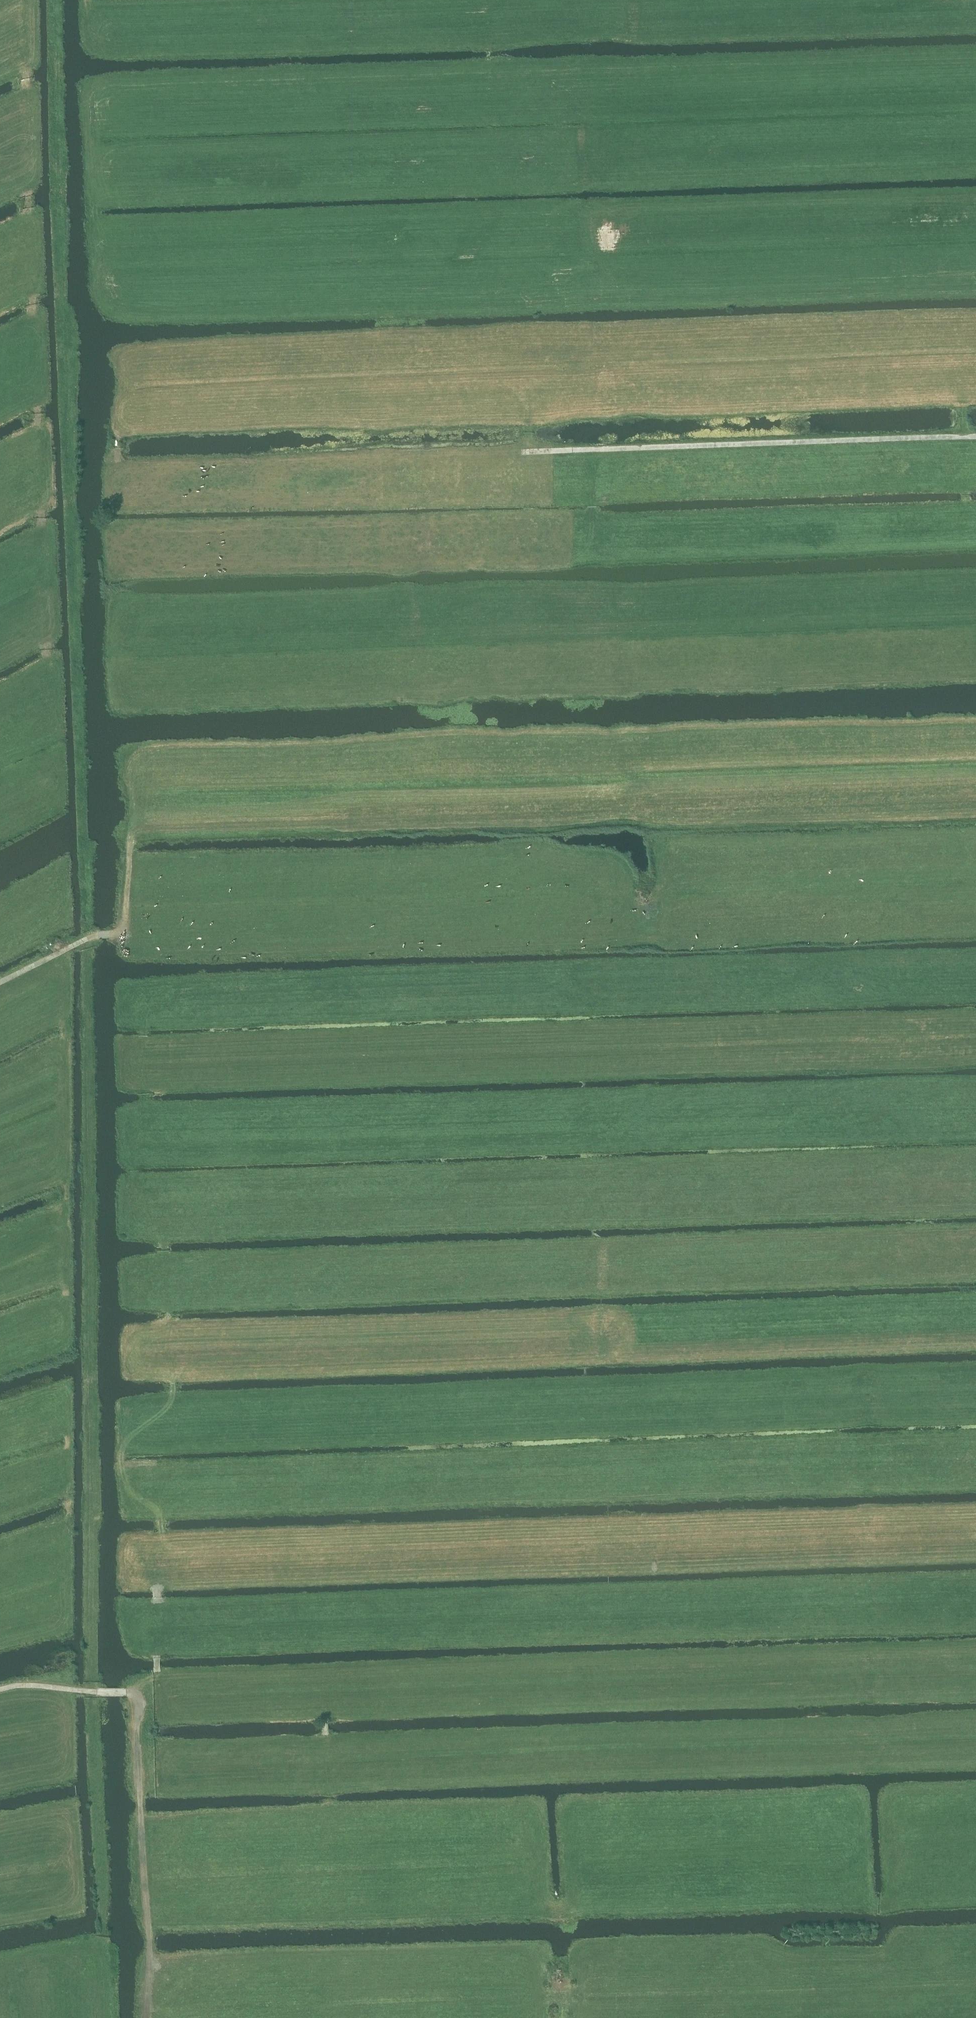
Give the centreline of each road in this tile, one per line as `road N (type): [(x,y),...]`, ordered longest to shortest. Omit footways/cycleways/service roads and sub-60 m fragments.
road 1 (track): [(975,439),(522,452)]
road 2 (track): [(0,983),(88,938),(126,932)]
road 3 (track): [(127,1692),(0,1691)]

